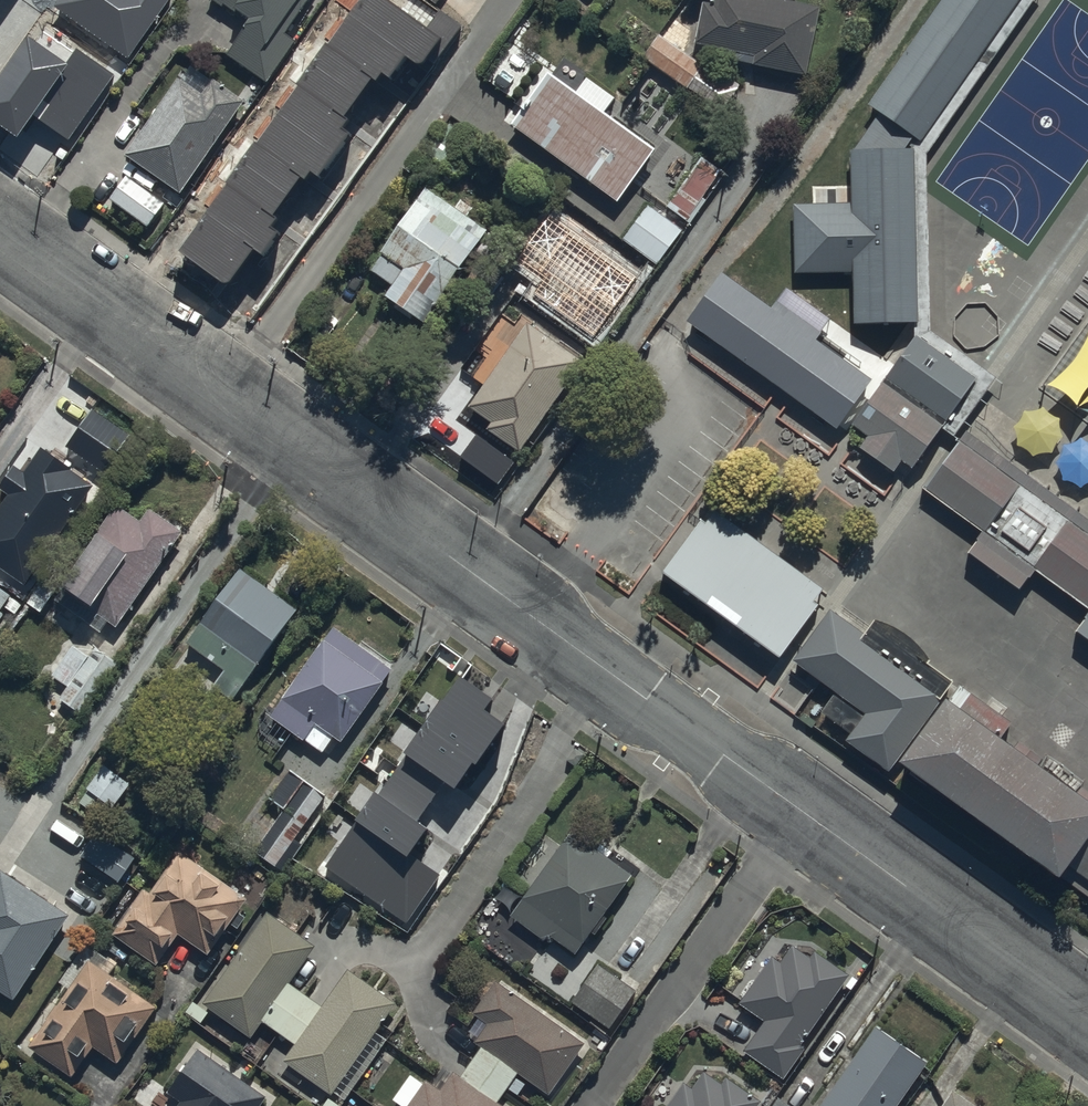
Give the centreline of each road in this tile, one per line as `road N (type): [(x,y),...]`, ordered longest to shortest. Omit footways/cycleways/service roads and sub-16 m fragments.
road 1 (residential): [(802,813),(0,226)]
road 2 (residential): [(594,1105),(802,813)]
road 3 (residential): [(1087,1018),(802,813)]

